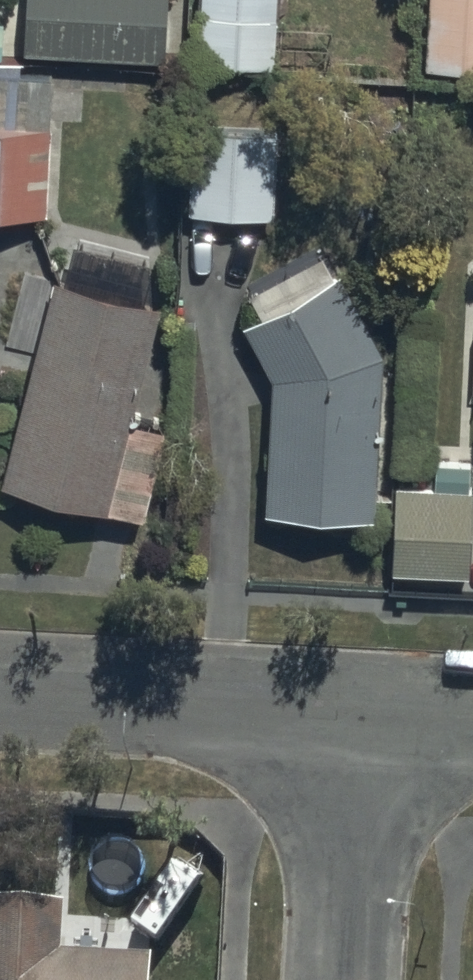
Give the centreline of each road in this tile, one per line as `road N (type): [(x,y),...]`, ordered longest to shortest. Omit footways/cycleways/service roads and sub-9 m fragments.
road 1 (residential): [(0,689),(356,708)]
road 2 (residential): [(356,708),(342,979)]

